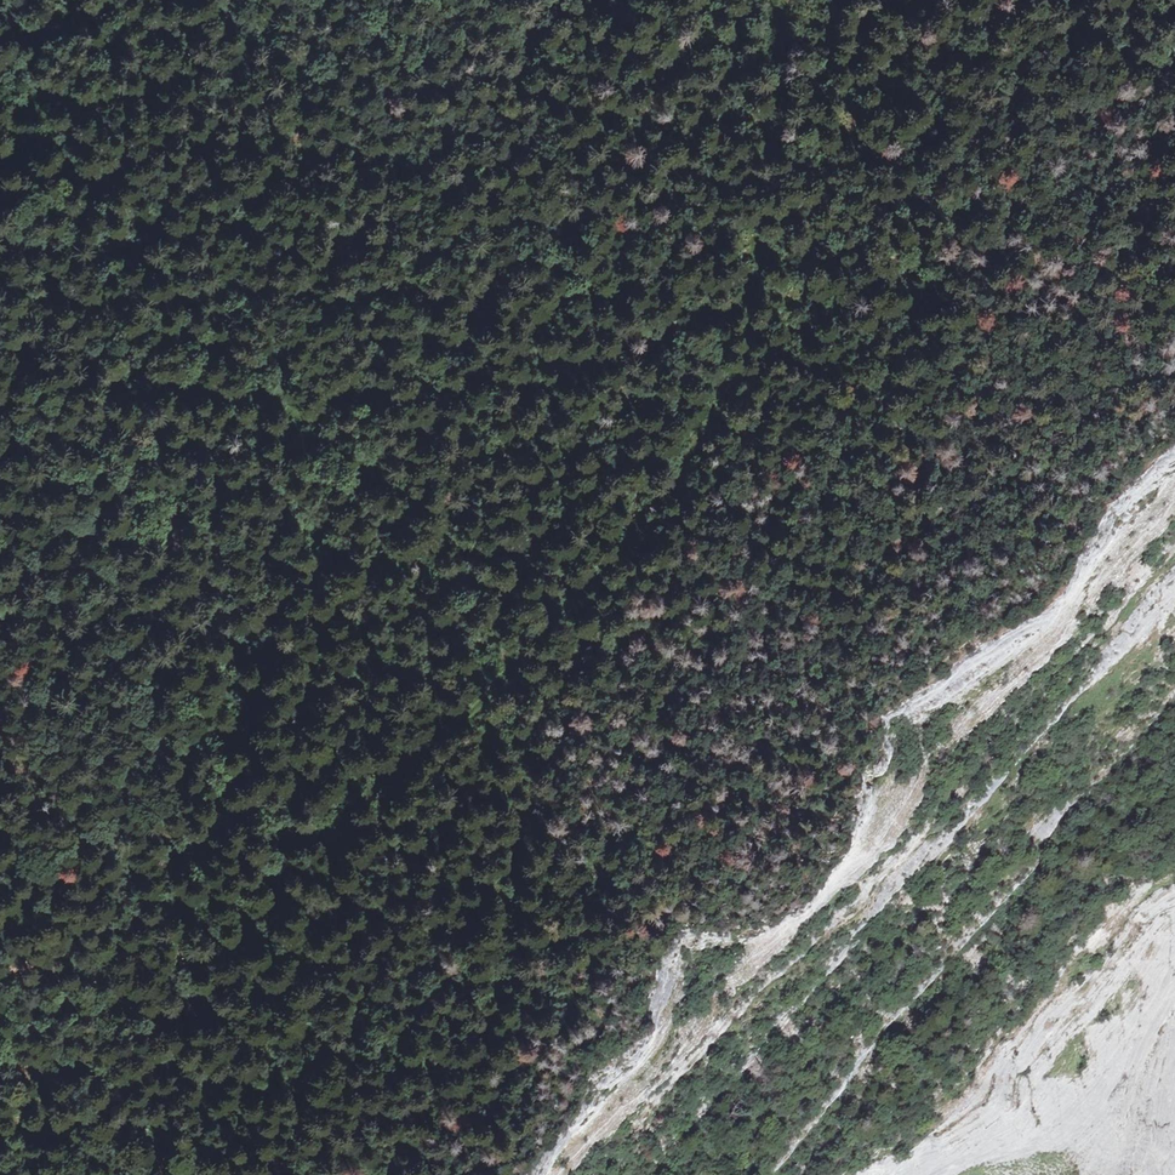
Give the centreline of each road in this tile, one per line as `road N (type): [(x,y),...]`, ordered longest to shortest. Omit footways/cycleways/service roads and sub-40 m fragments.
road 1 (track): [(0,1055),(202,895),(320,831),(401,770),(668,501),(736,374),(768,196),(782,0)]
road 2 (track): [(36,811),(230,859),(279,850)]

